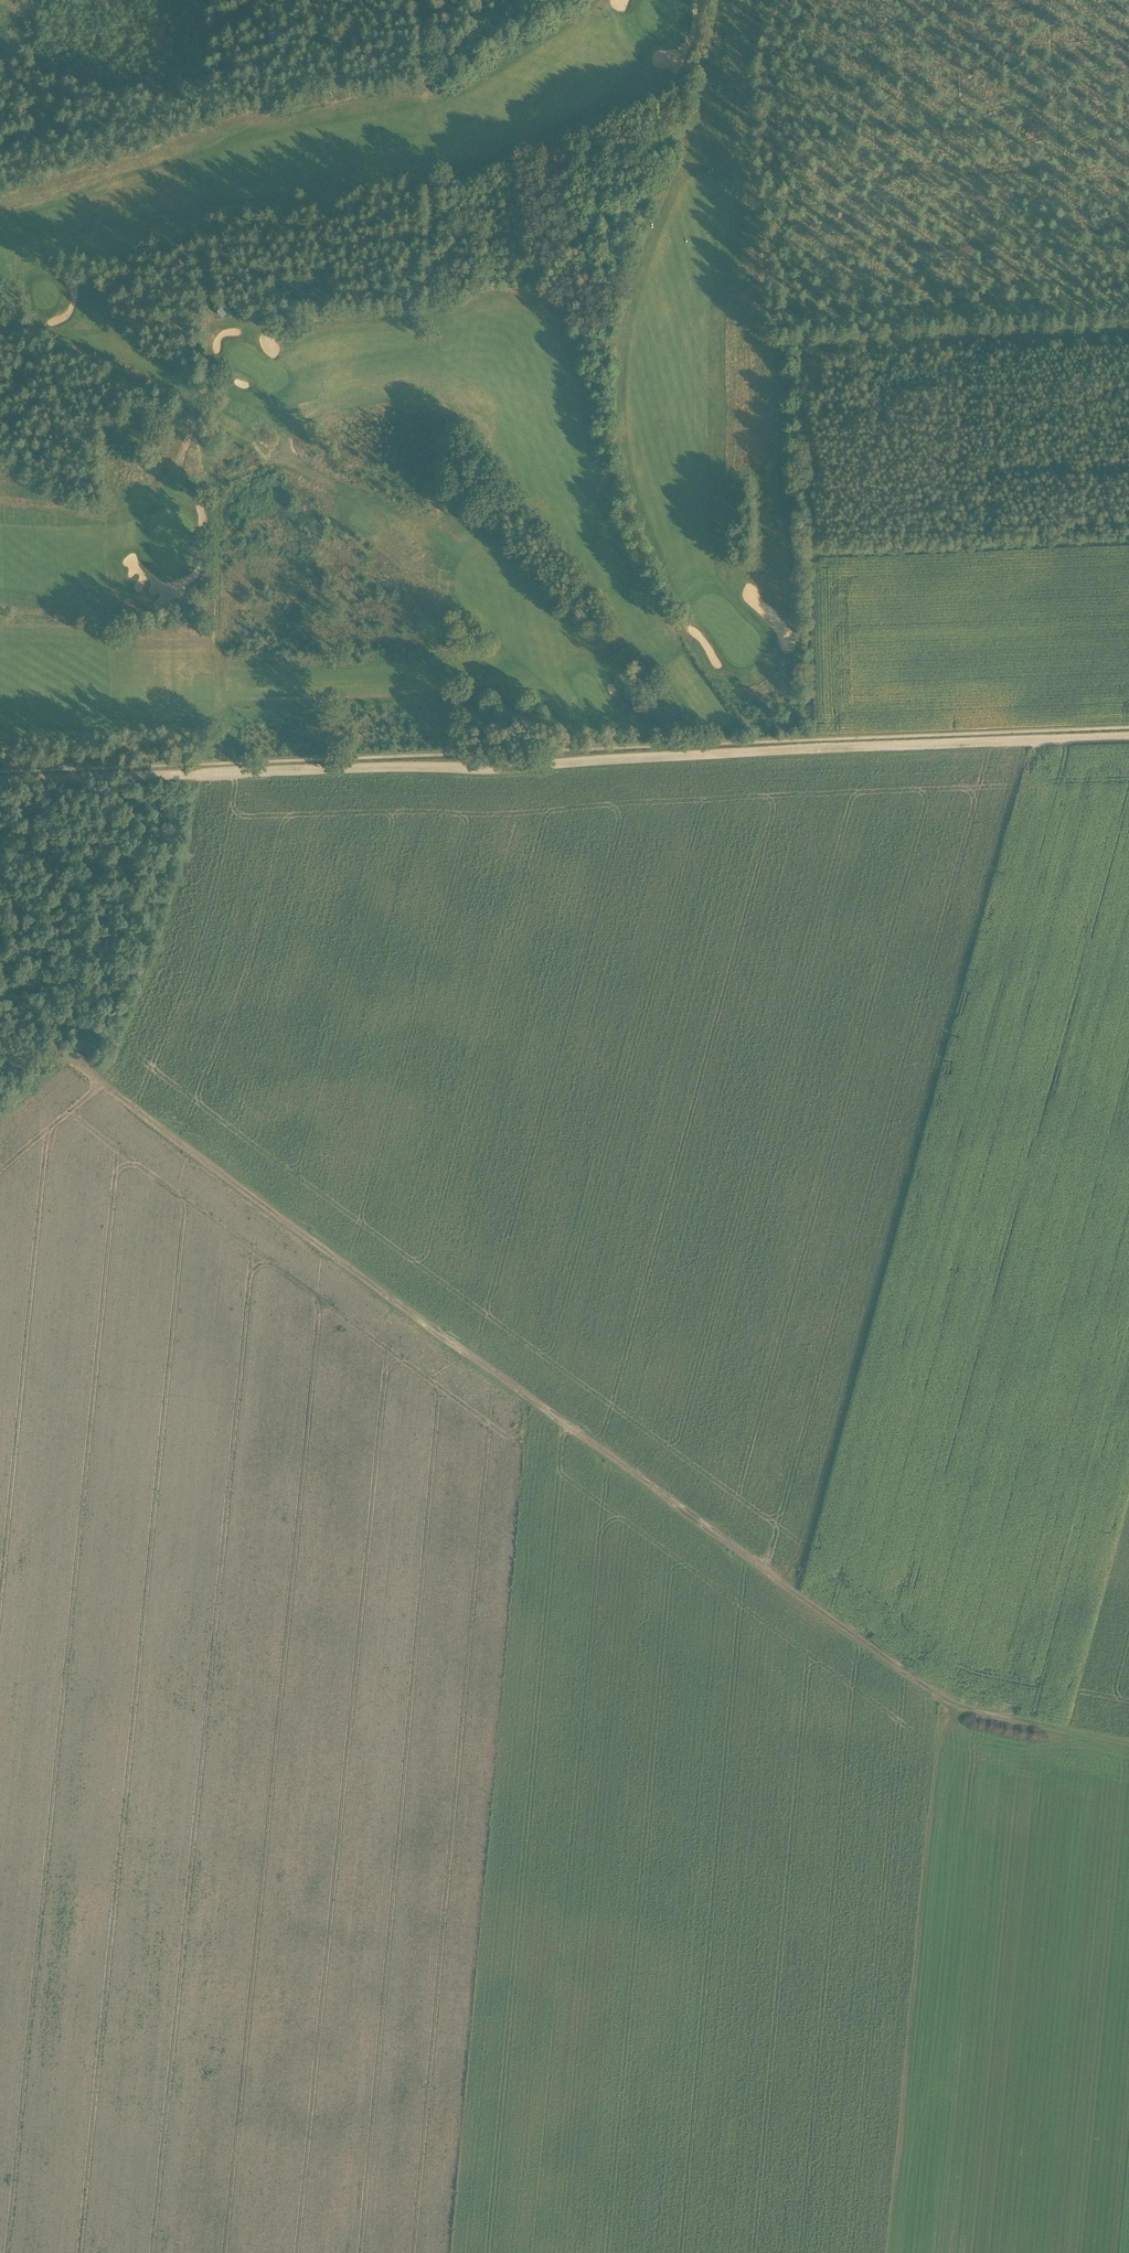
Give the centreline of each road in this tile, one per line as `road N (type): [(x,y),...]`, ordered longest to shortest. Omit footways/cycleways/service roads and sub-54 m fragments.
road 1 (track): [(0,783),(1128,737)]

